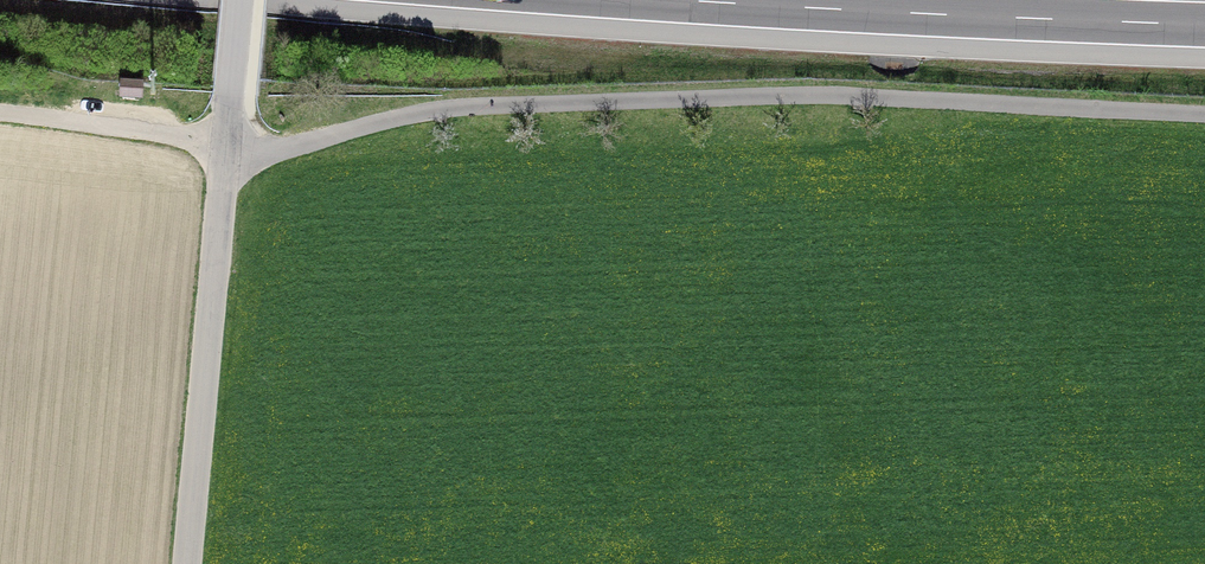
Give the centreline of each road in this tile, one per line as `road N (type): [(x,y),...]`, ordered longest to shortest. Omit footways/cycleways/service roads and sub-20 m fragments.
road 1 (track): [(1204,115),(788,95),(443,109),(289,147),(225,145)]
road 2 (tertiary): [(187,563),(239,0)]
road 3 (motorway): [(679,0),(1204,25)]
road 4 (track): [(0,113),(225,145)]

